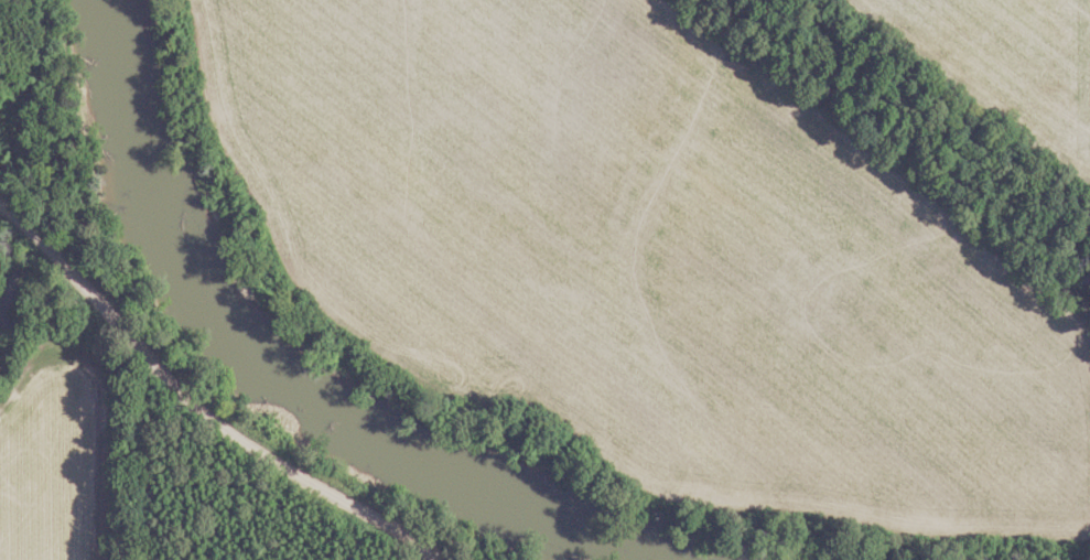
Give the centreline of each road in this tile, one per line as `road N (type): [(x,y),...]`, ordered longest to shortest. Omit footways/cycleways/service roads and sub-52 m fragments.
road 1 (residential): [(446,559),(215,416),(0,199)]
road 2 (residential): [(955,0),(1069,93),(1089,123),(1087,157)]

